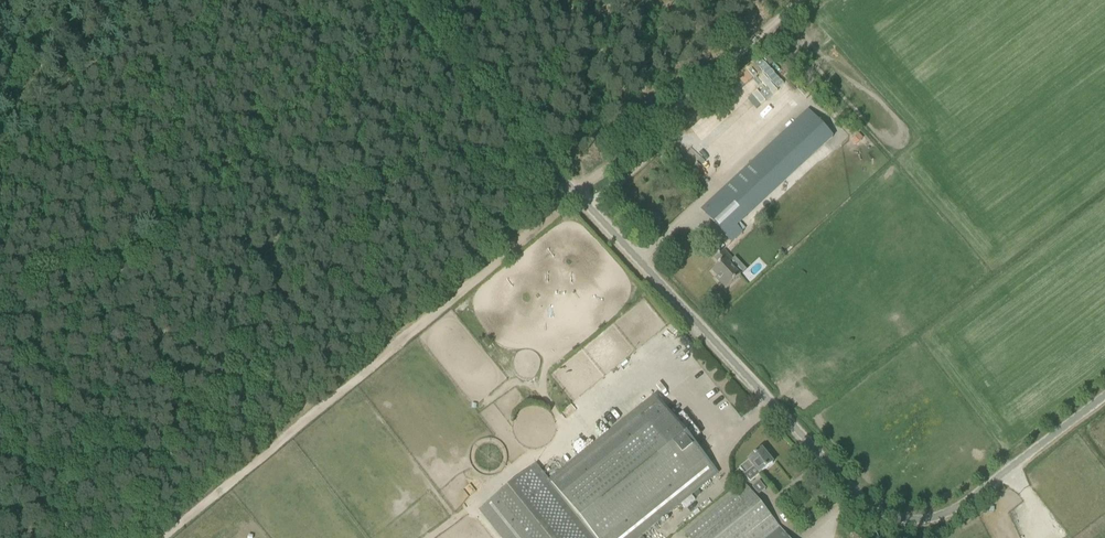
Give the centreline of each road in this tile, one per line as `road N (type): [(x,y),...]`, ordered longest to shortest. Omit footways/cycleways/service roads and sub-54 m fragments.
road 1 (residential): [(1104,396),(961,506),(926,518),(881,510),(394,0)]
road 2 (track): [(159,537),(798,0)]
road 3 (track): [(24,359),(410,17)]
road 4 (track): [(24,359),(162,535)]

